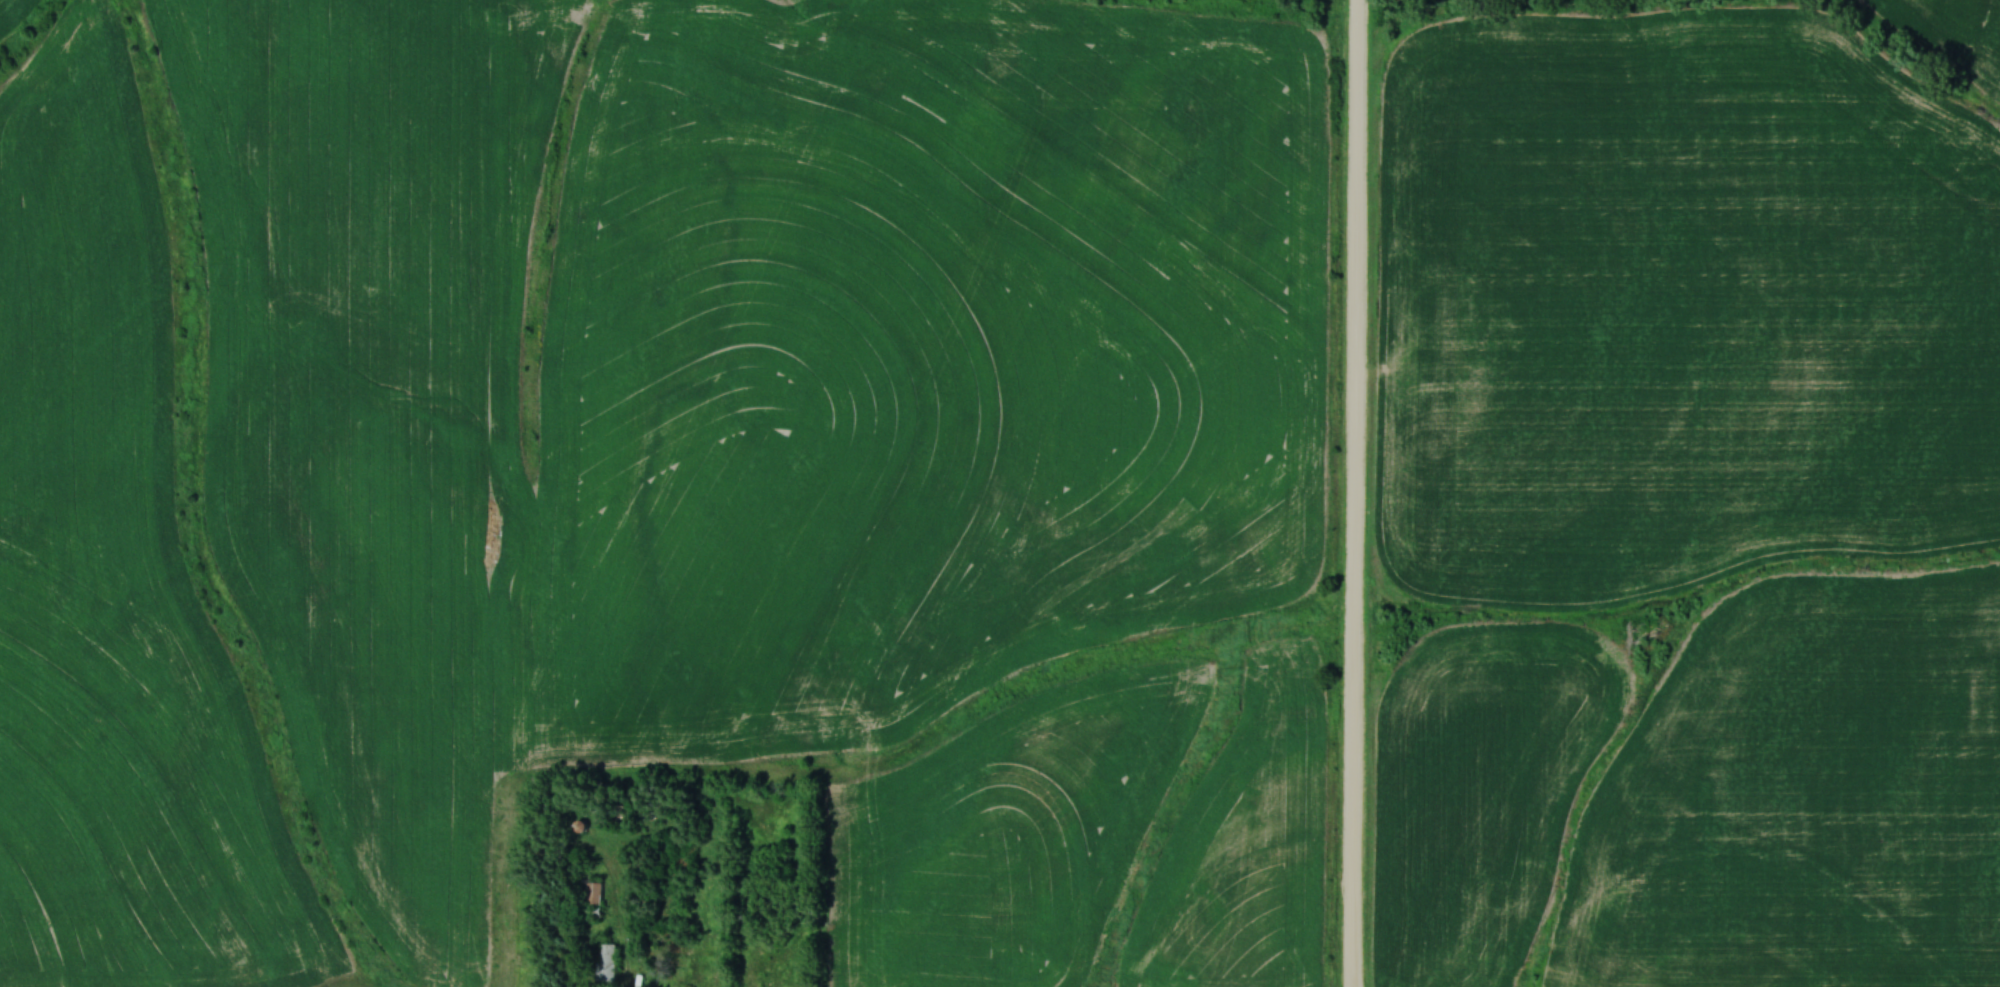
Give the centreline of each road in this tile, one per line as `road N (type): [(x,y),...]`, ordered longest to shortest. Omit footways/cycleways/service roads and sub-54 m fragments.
road 1 (residential): [(1359,0),(1353,986)]

